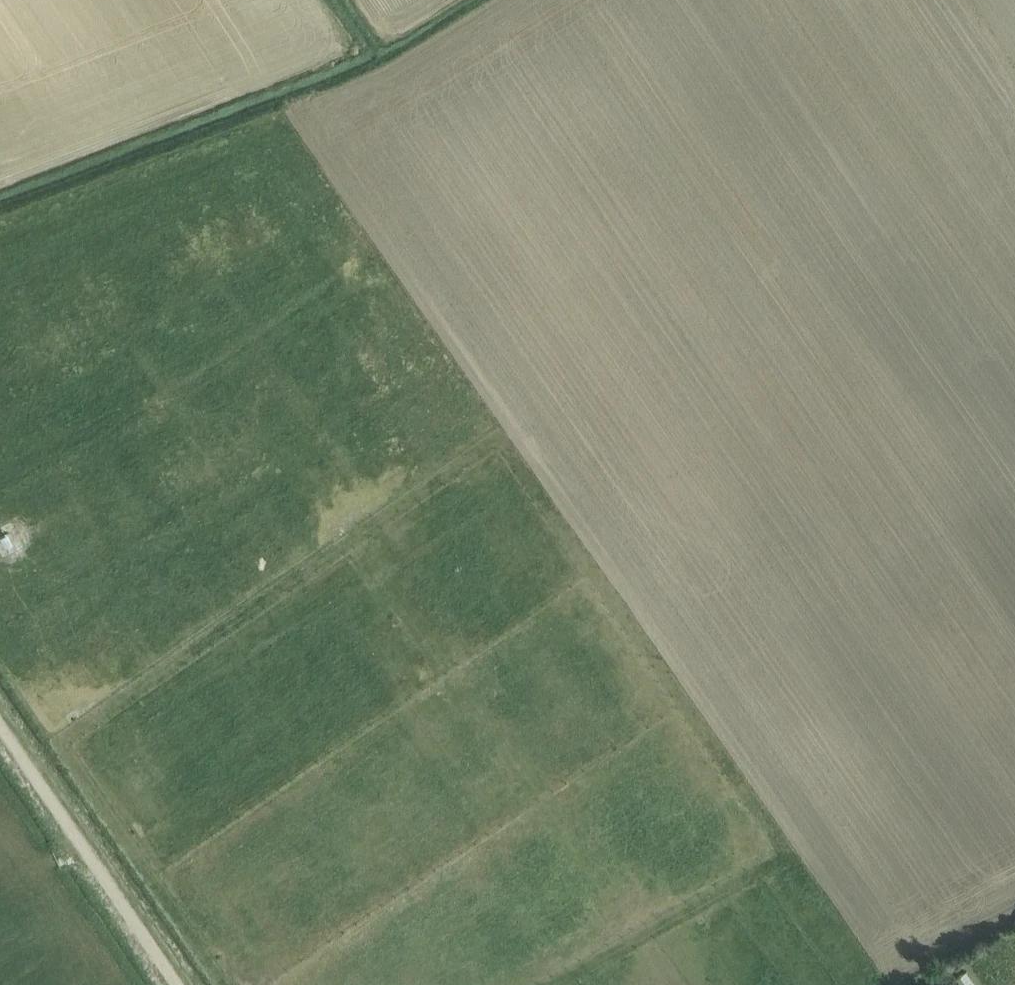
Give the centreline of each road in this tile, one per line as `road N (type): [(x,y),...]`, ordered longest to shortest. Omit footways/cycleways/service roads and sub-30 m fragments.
road 1 (track): [(179,984),(0,720)]

